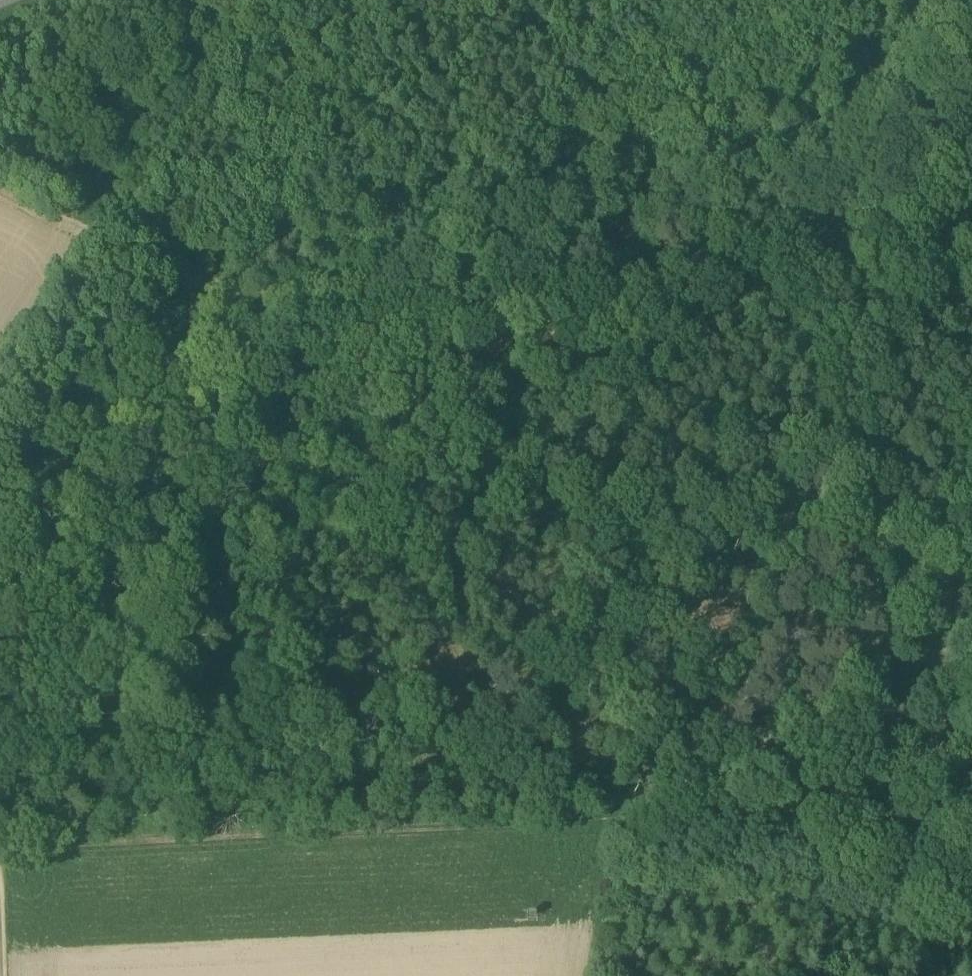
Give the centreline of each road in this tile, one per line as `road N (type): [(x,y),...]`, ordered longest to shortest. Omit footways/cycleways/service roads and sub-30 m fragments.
road 1 (track): [(971,3),(940,39),(828,126),(757,158),(384,244),(262,296),(103,249),(0,397)]
road 2 (track): [(971,806),(0,844)]

